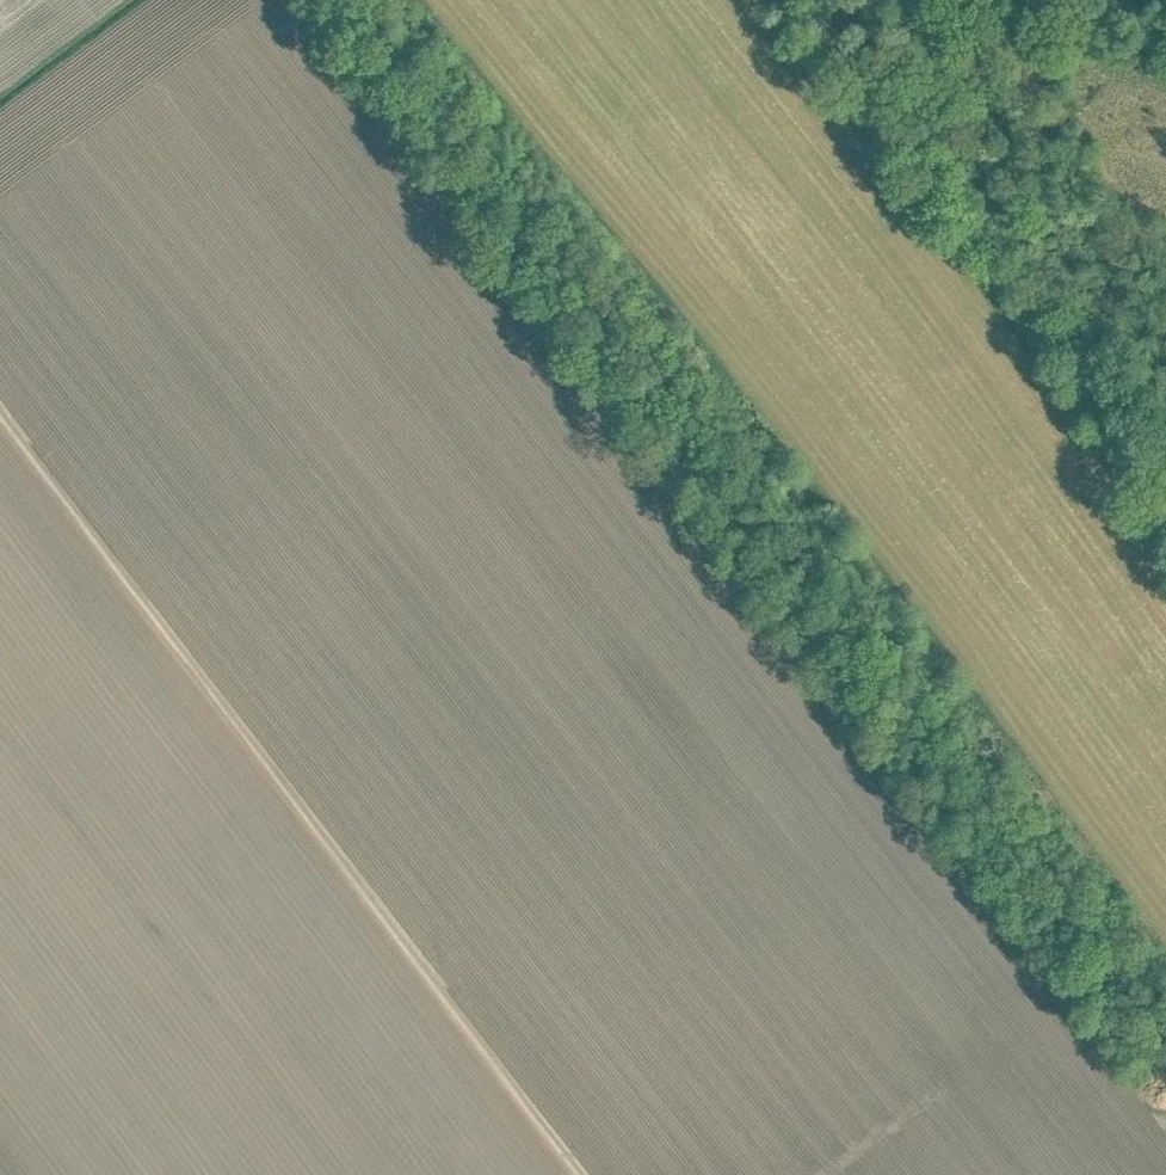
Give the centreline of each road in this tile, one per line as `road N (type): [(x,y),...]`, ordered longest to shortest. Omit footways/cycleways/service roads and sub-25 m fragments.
road 1 (track): [(1165,523),(778,0)]

